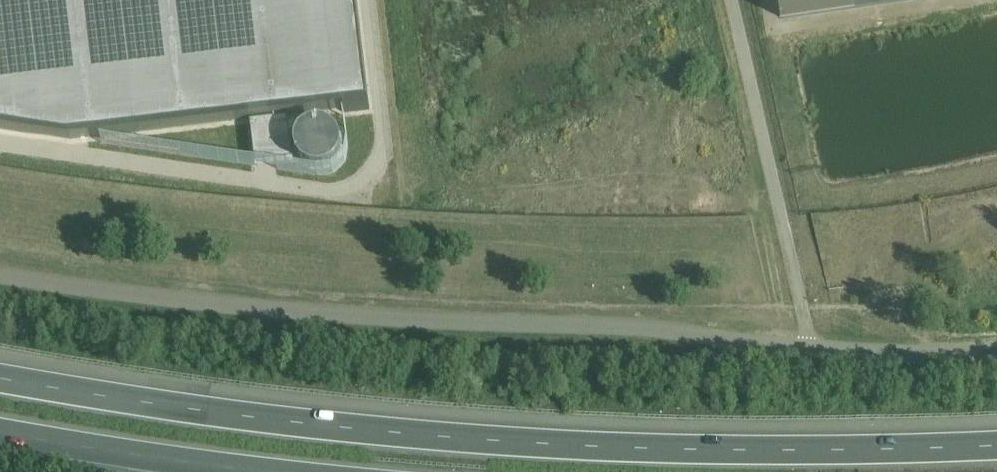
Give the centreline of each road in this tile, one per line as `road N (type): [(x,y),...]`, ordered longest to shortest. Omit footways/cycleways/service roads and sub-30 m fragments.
road 1 (motorway): [(996,444),(552,443),(167,404),(0,374)]
road 2 (unclassified): [(0,279),(814,344),(996,348)]
road 3 (motorway): [(0,429),(285,471)]

